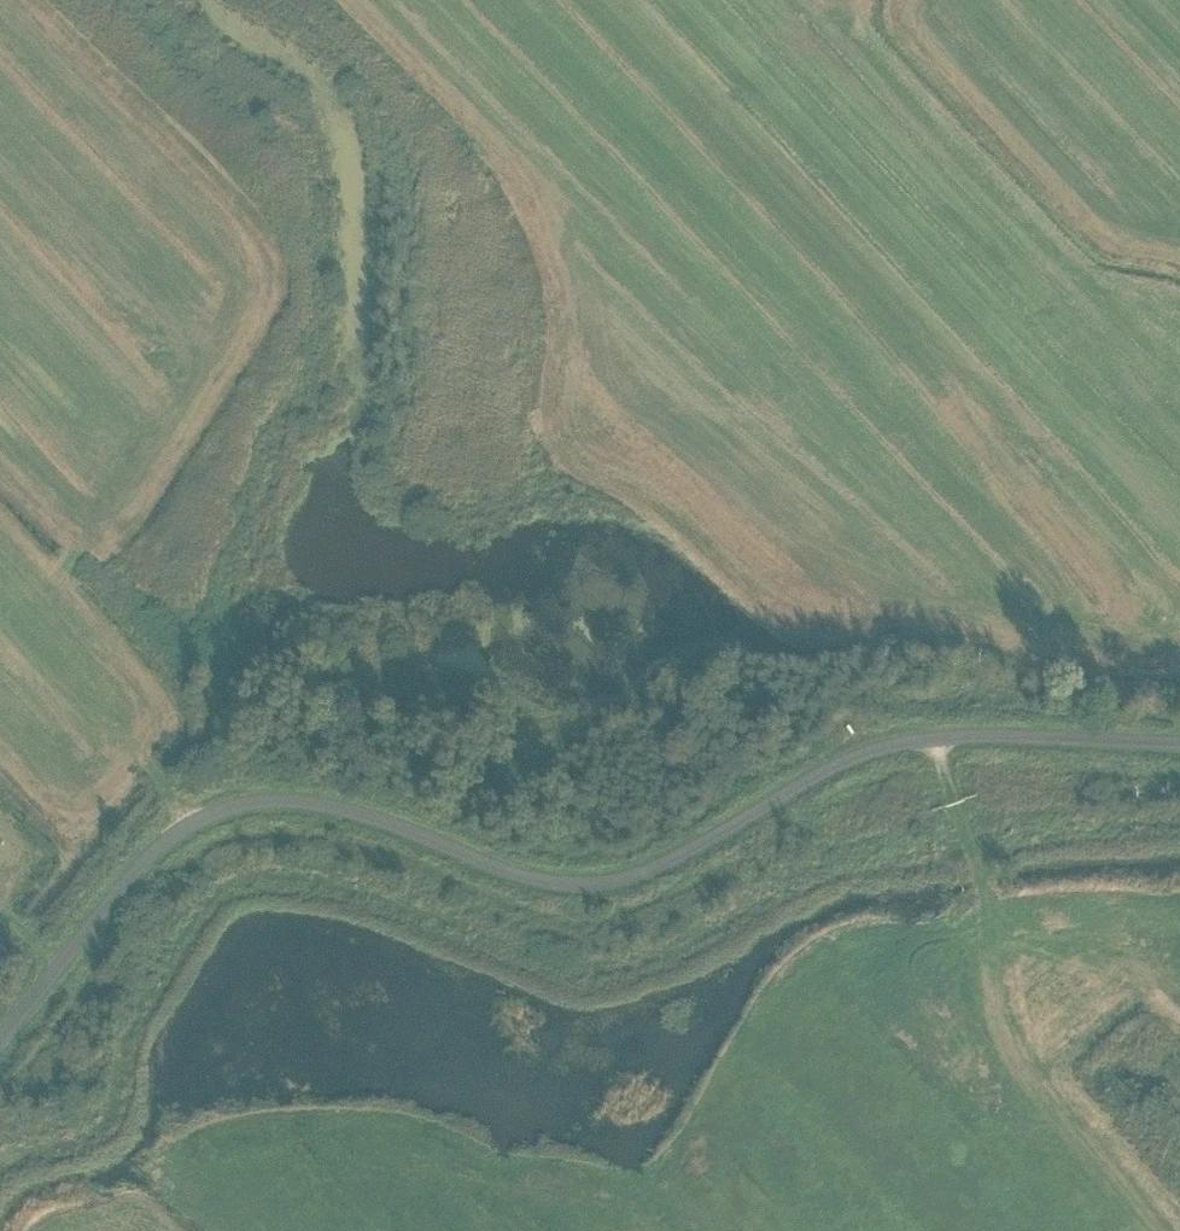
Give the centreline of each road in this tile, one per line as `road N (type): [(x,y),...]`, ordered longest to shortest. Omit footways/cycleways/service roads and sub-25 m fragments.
road 1 (unclassified): [(1179,742),(926,737),(811,778),(716,848),(645,879),(578,892),(349,803),(272,799),(204,818),(148,867),(0,1050)]

